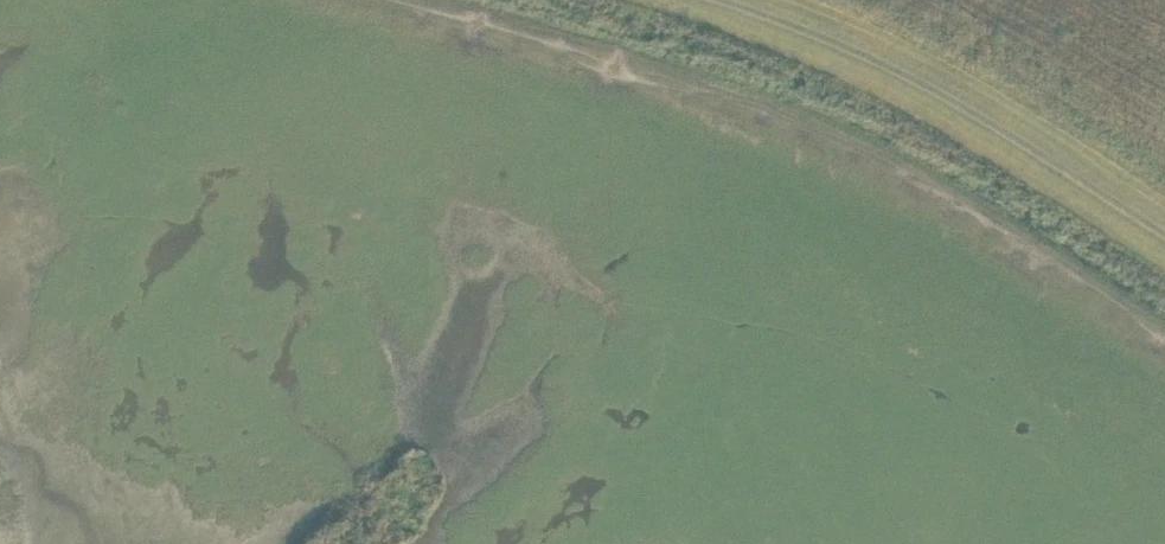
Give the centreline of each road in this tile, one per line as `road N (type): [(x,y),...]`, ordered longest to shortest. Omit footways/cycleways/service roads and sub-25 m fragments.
road 1 (track): [(1164,227),(944,88),(721,0)]

